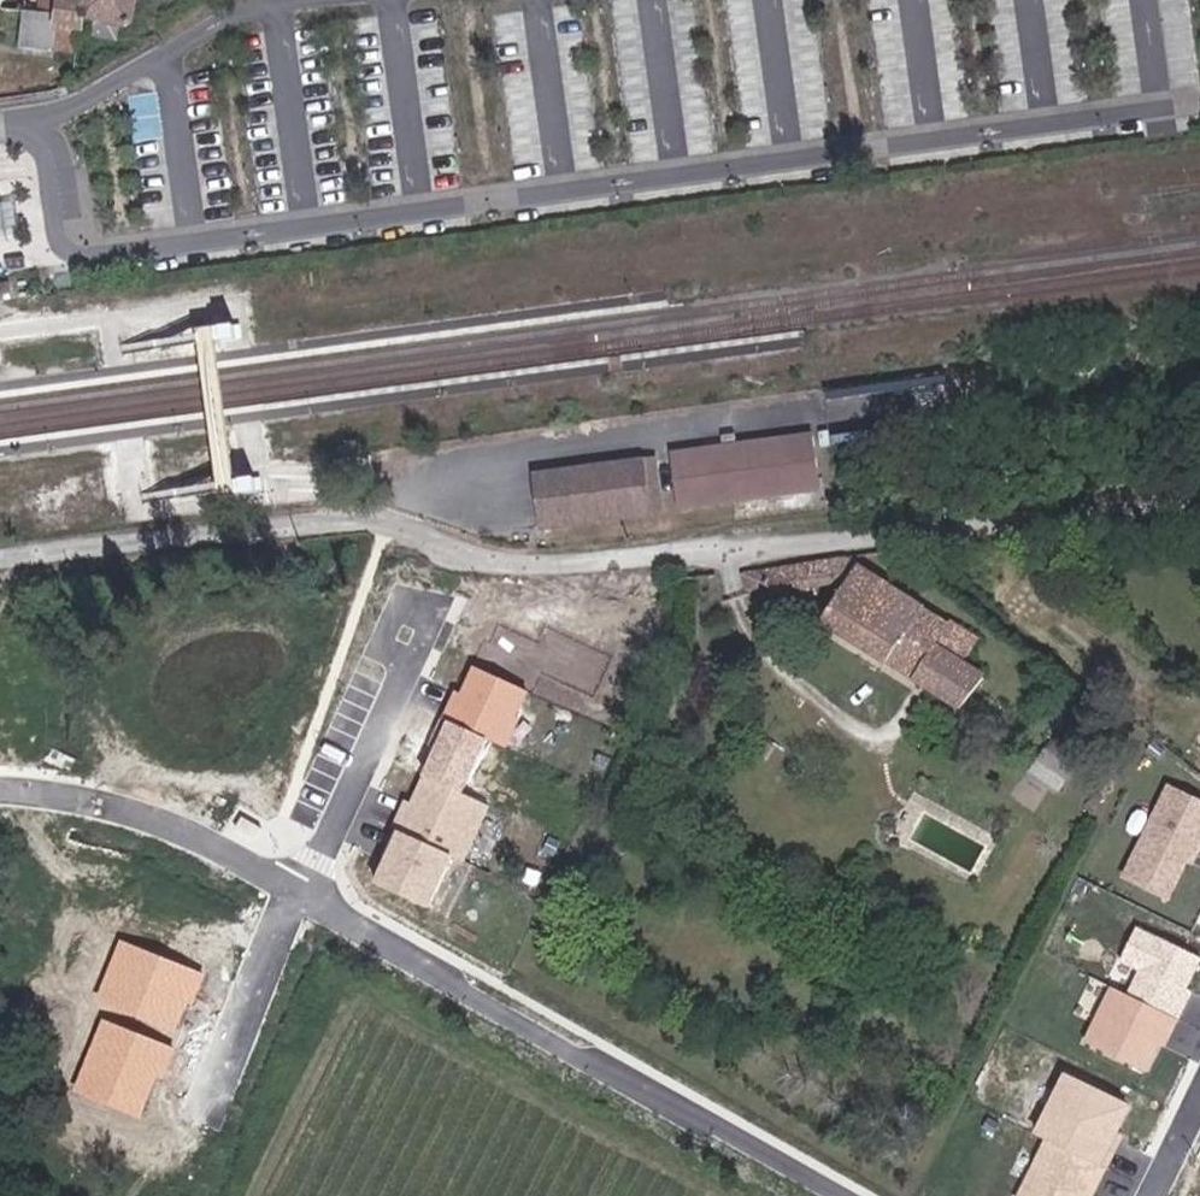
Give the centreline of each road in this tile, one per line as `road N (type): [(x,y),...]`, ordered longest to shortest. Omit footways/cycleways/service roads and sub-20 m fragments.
road 1 (track): [(1199,508),(745,543),(538,570),(402,525),(0,556)]
road 2 (residential): [(828,1195),(301,892)]
road 3 (residential): [(301,892),(433,567),(433,535)]
road 4 (residential): [(0,792),(35,790),(301,892)]

